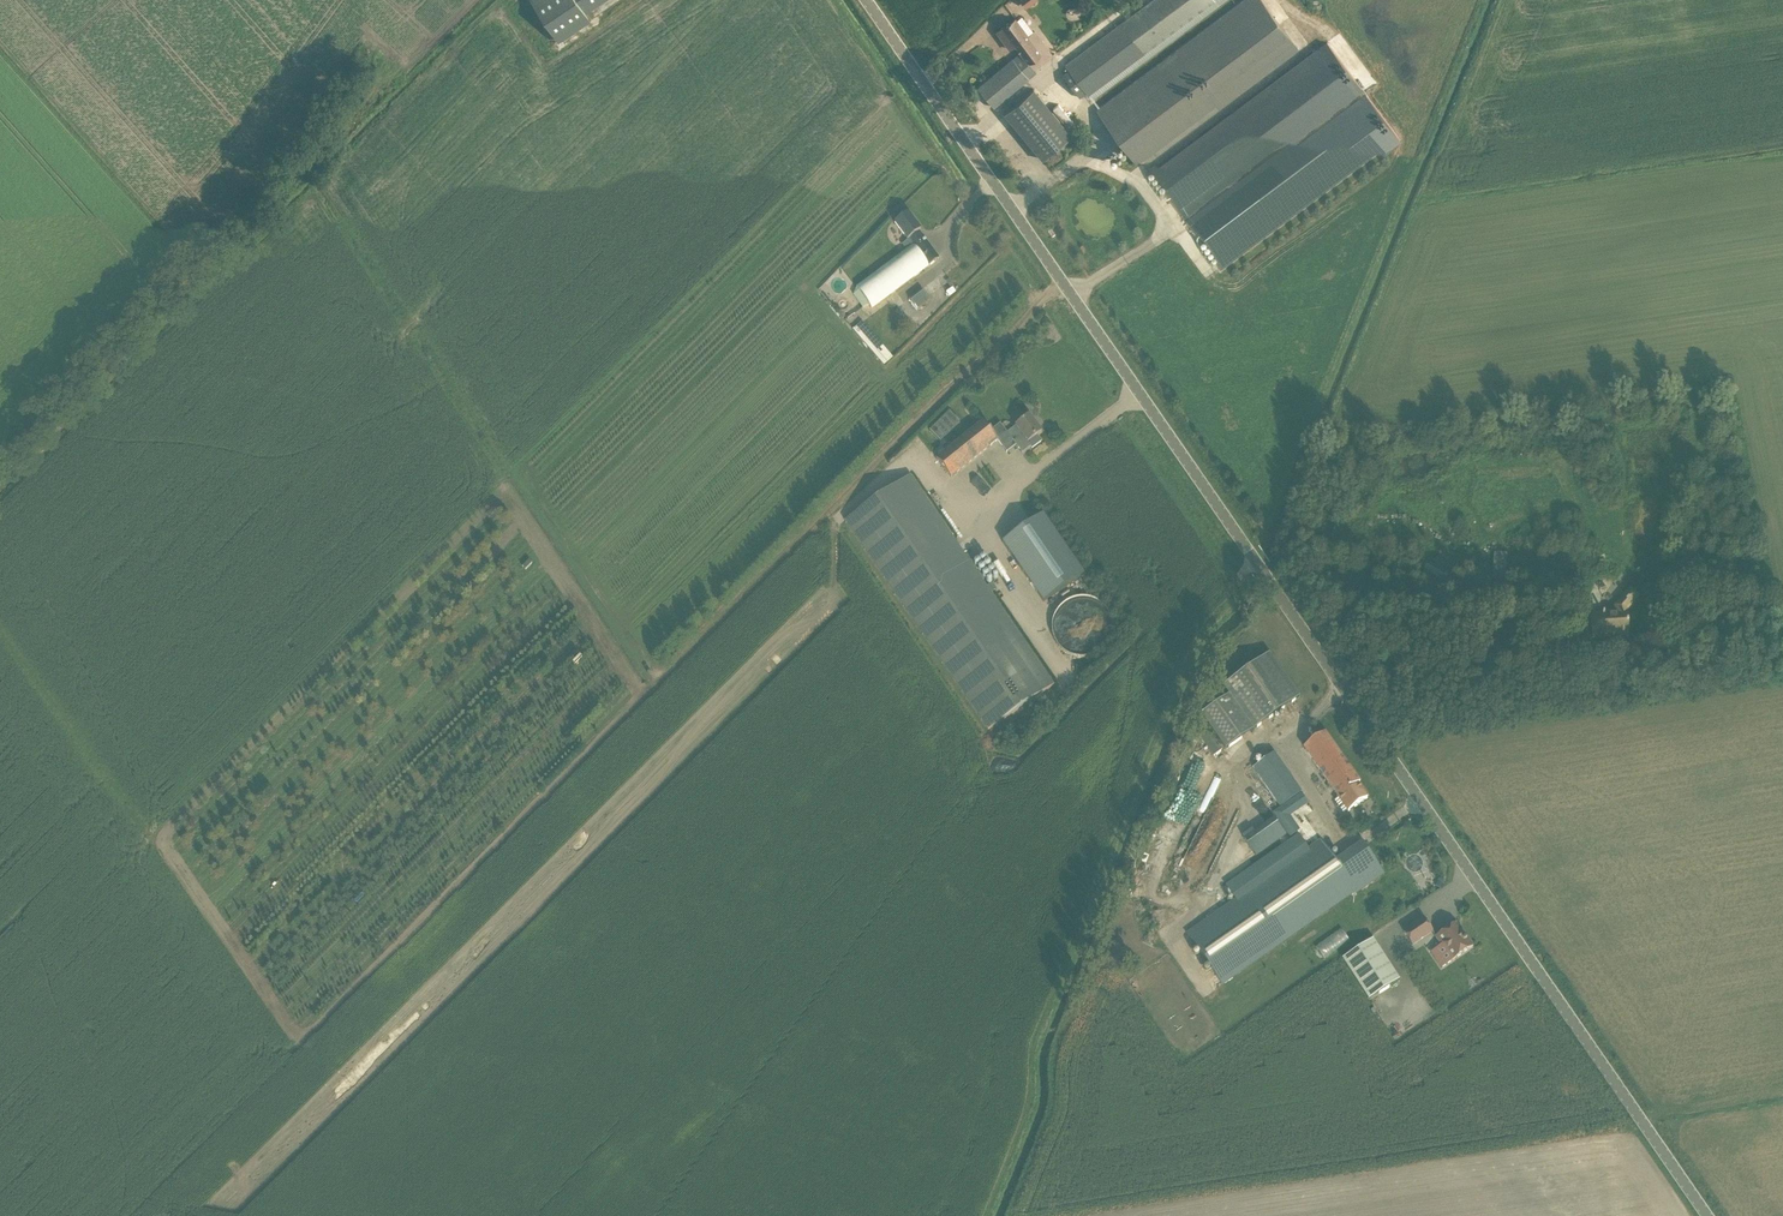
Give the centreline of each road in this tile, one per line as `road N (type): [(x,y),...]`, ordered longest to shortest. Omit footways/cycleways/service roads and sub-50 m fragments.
road 1 (unclassified): [(1706,1215),(872,0)]
road 2 (track): [(1485,0),(1258,562)]

